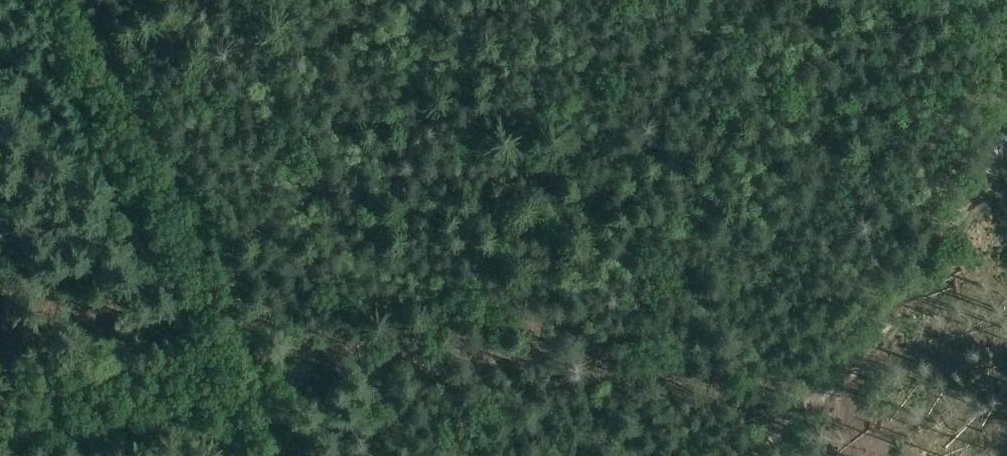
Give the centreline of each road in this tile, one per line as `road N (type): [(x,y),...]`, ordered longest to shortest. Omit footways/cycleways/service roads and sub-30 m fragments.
road 1 (track): [(289,455),(259,346),(216,244),(108,50),(89,0)]
road 2 (track): [(1006,149),(913,296),(754,455)]

